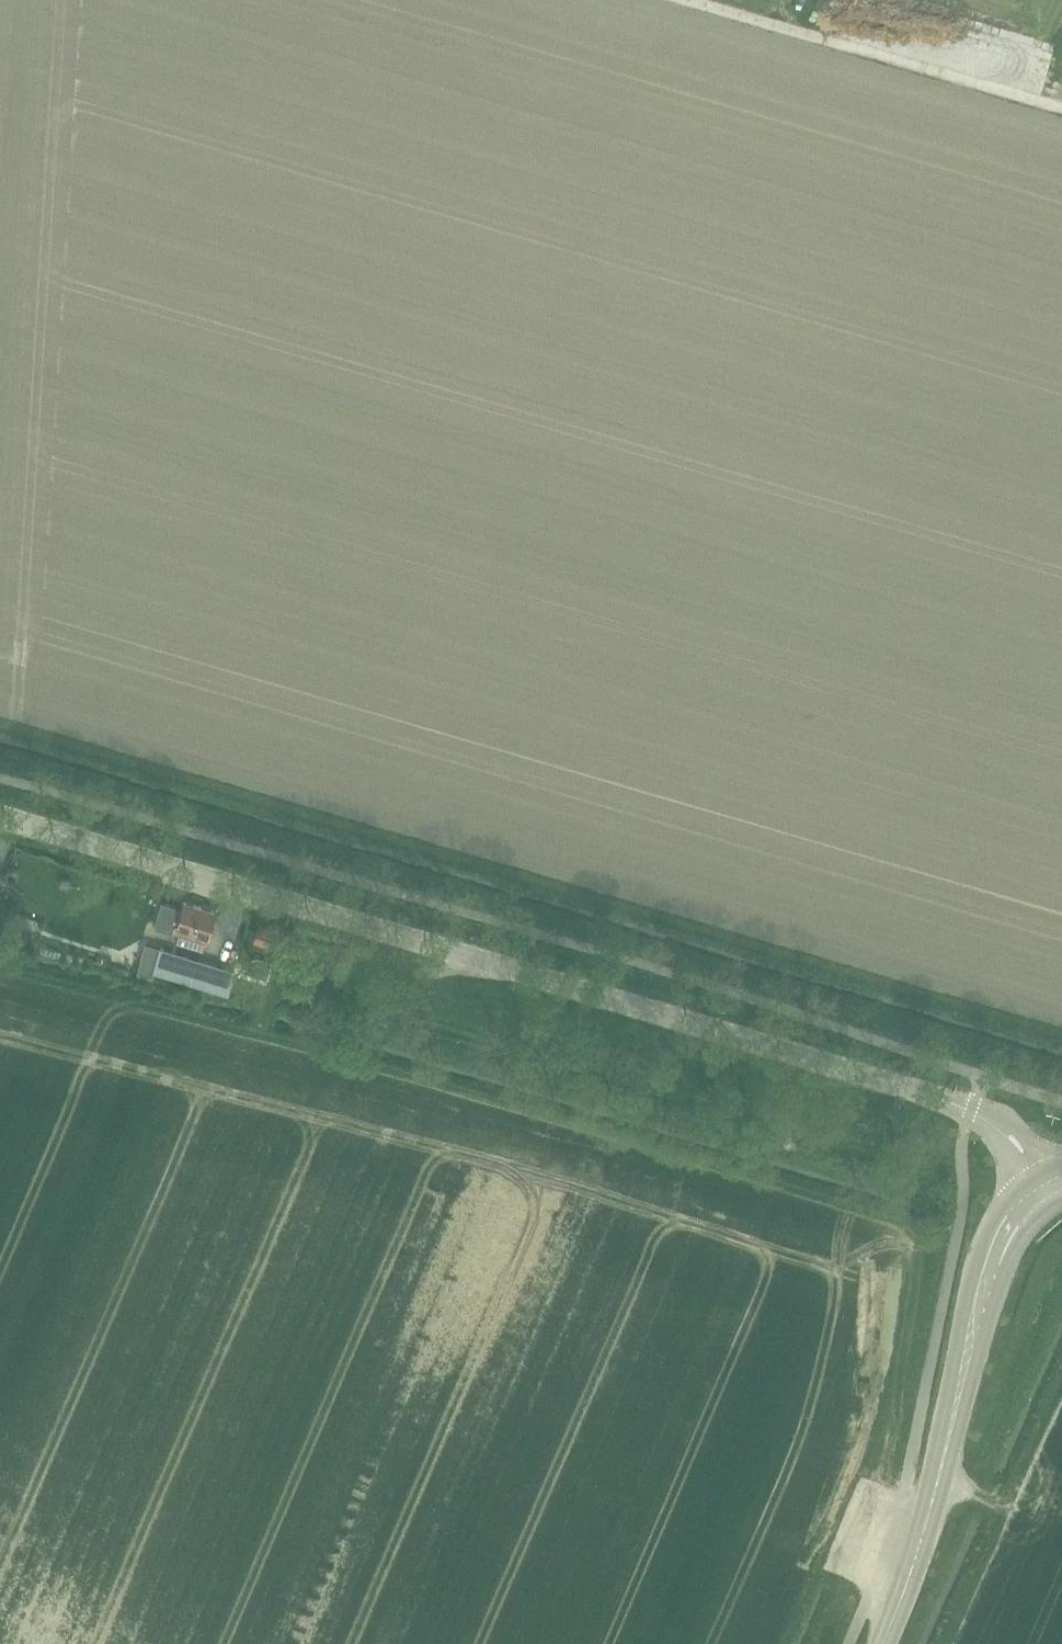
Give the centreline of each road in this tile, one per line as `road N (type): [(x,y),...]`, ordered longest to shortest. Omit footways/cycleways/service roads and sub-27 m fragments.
road 1 (tertiary): [(1046,1190),(1014,1139),(973,1110),(0,814)]
road 2 (secondary): [(884,1643),(907,1589),(993,1257),(1046,1190)]
road 3 (unclassified): [(1061,108),(689,0)]

